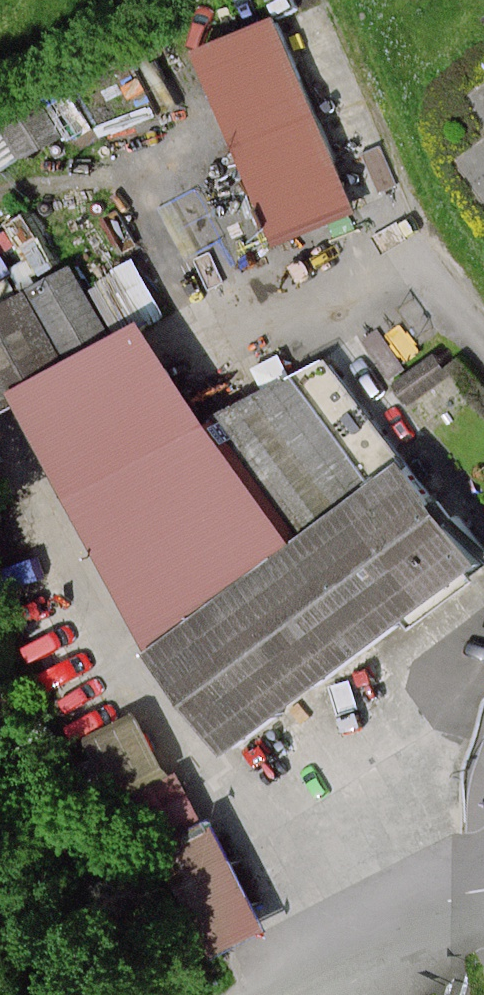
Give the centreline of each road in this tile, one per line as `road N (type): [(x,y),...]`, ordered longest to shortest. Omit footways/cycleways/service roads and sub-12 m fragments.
road 1 (unclassified): [(277,994),(333,945),(417,905),(483,889)]

